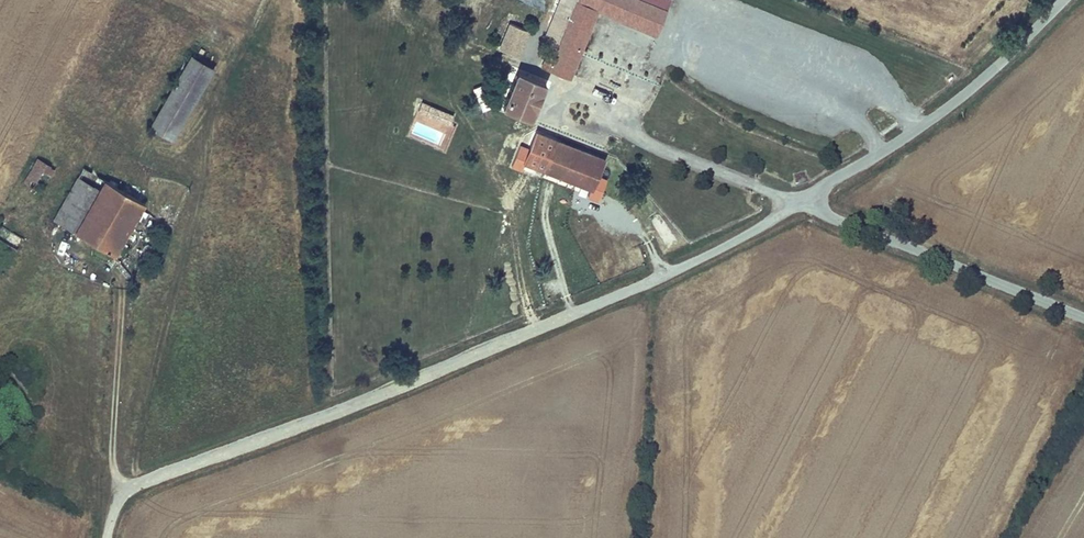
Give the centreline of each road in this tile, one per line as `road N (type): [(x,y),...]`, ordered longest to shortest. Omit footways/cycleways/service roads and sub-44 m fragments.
road 1 (track): [(128,492),(565,317),(801,203)]
road 2 (unclassified): [(801,203),(964,96),(1064,0)]
road 3 (unclassified): [(801,203),(1083,319)]

